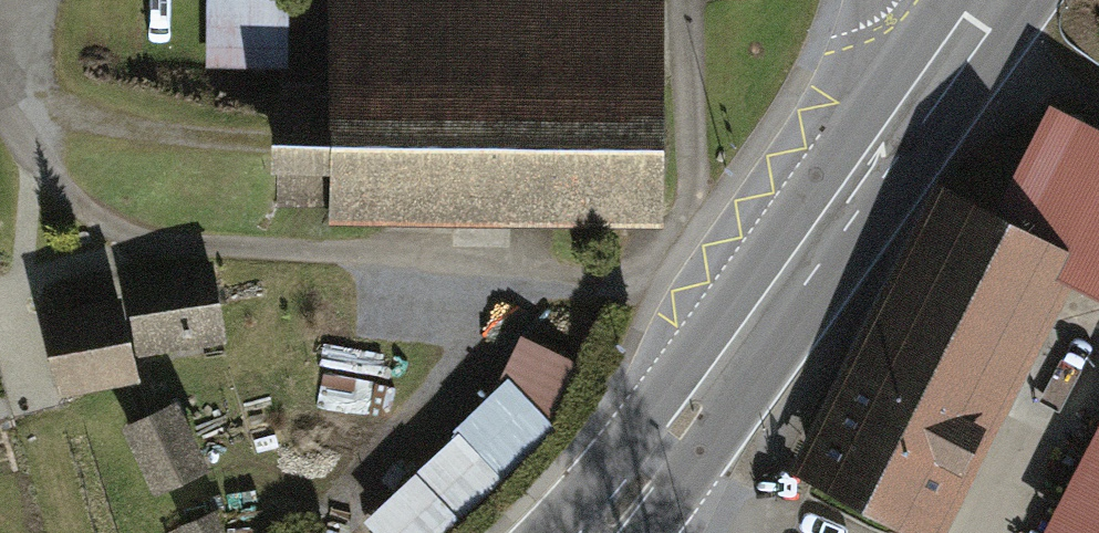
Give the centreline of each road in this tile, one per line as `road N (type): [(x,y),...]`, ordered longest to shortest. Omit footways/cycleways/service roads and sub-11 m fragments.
road 1 (track): [(43,179),(115,235),(425,255),(636,287),(742,343)]
road 2 (secondary): [(994,0),(602,532)]
road 3 (track): [(683,0),(700,183),(681,232),(636,287)]

